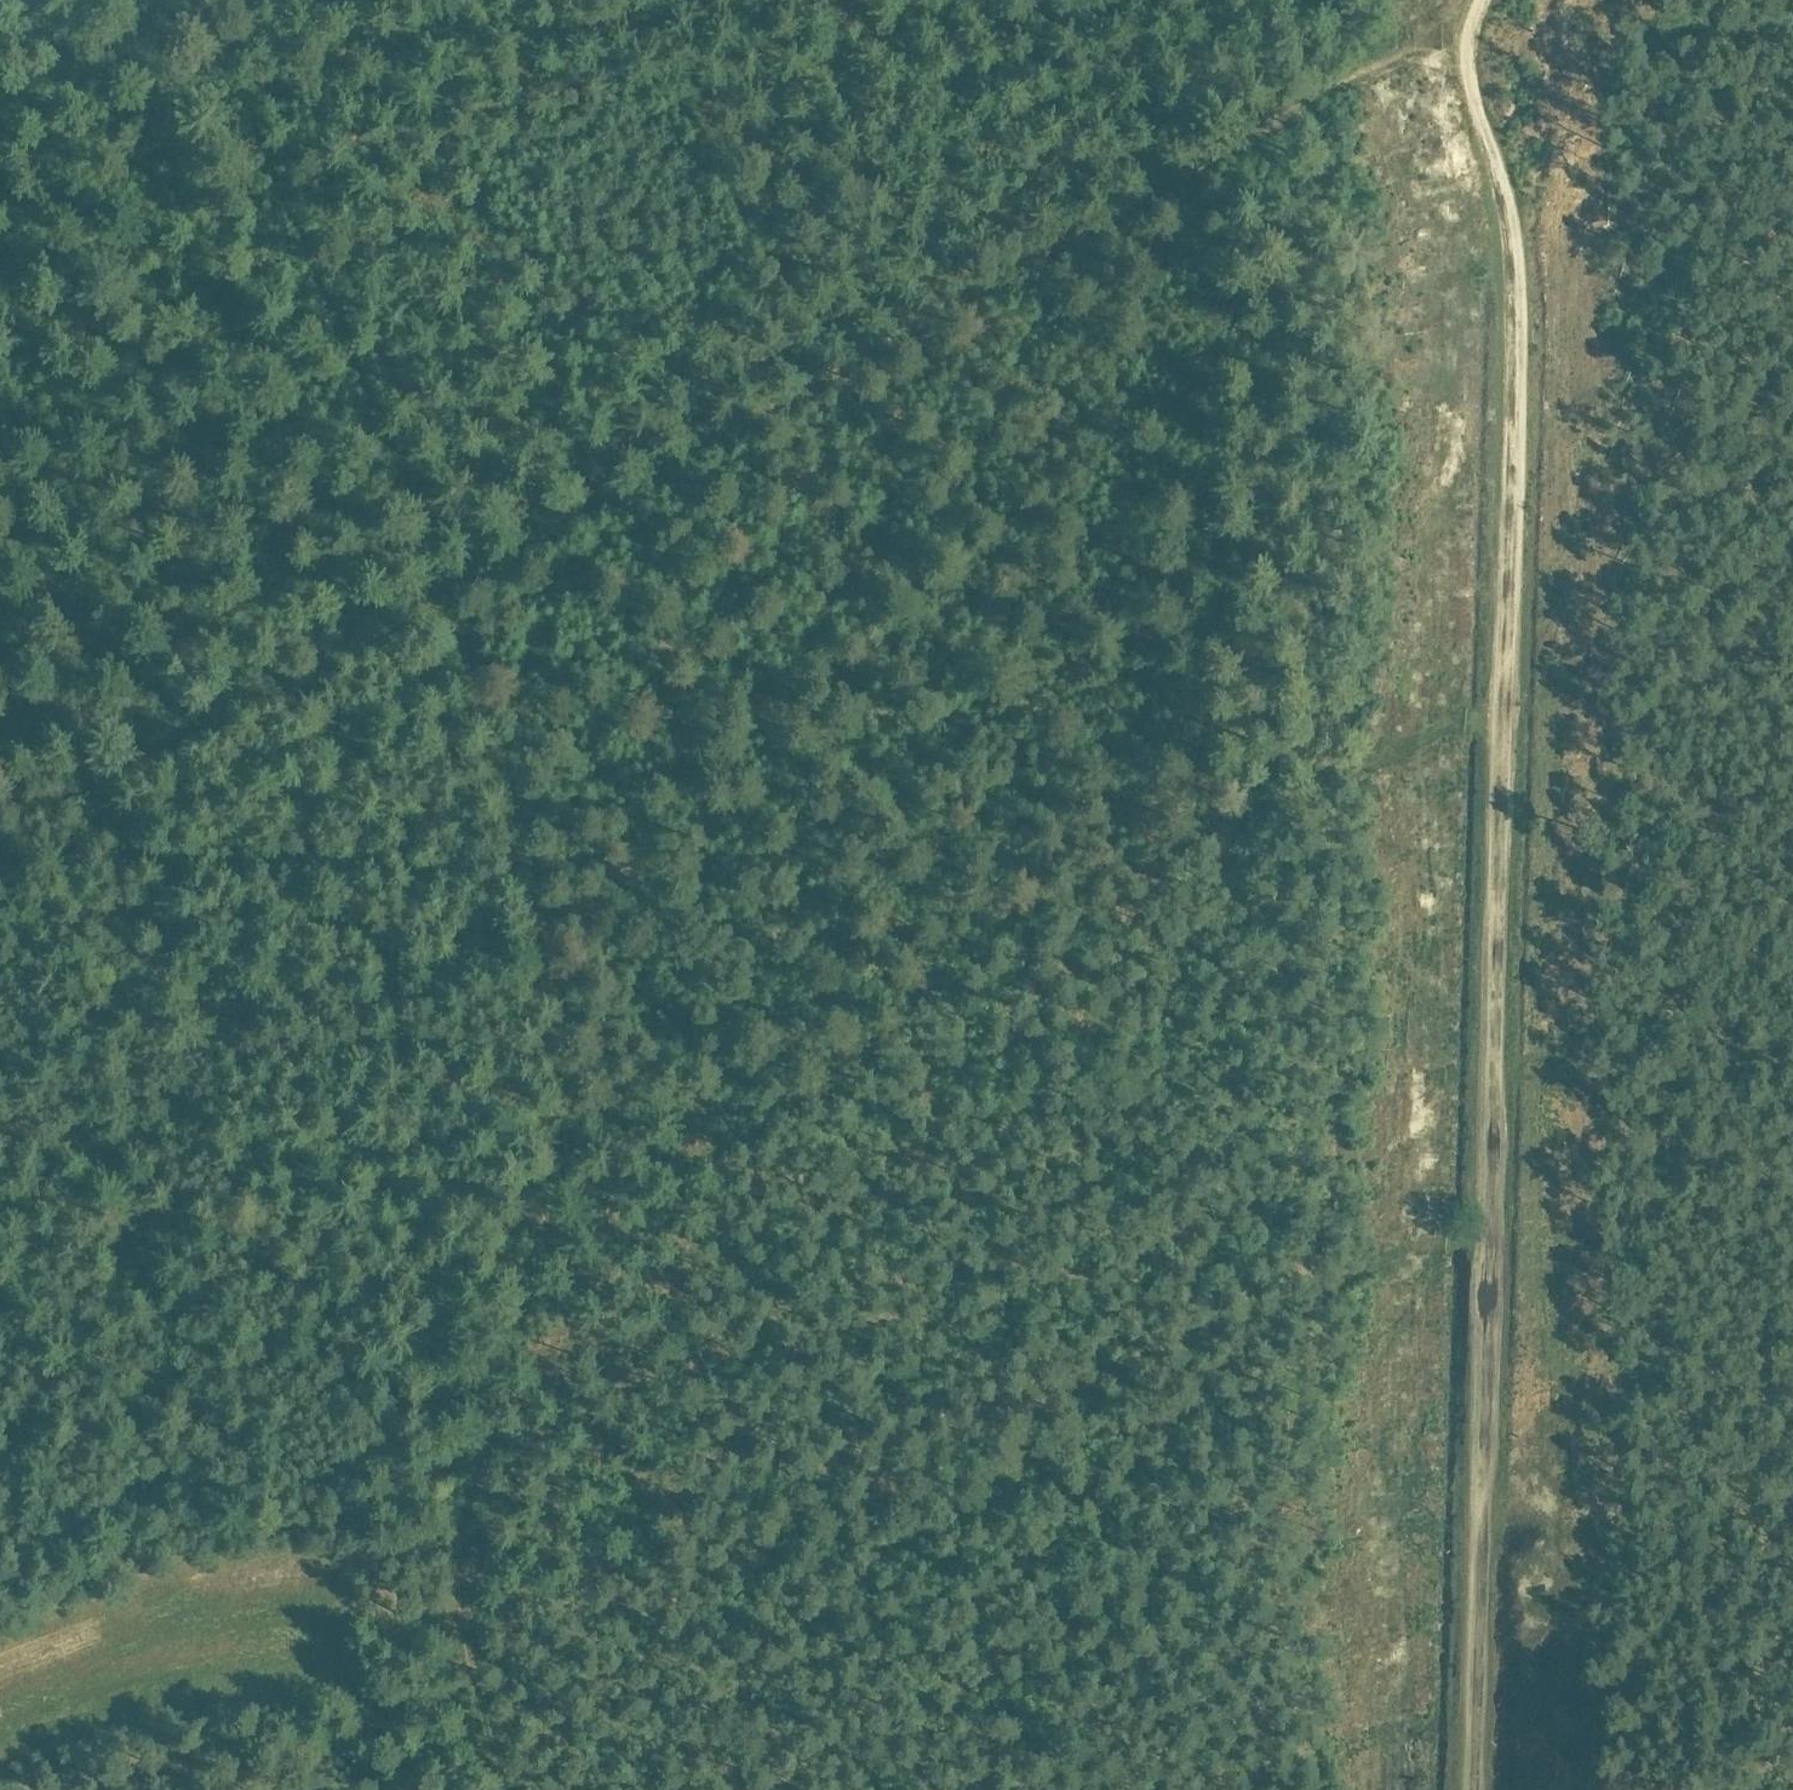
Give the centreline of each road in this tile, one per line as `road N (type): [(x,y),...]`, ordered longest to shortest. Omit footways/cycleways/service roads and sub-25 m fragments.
road 1 (track): [(202,0),(434,577),(525,862),(544,953),(537,1189),(470,1401),(461,1514),(507,1789)]
road 2 (track): [(1488,0),(1473,33),(1473,79),(1508,224),(1474,1789)]
road 3 (track): [(0,799),(73,783),(434,577),(1440,38),(1473,33)]

